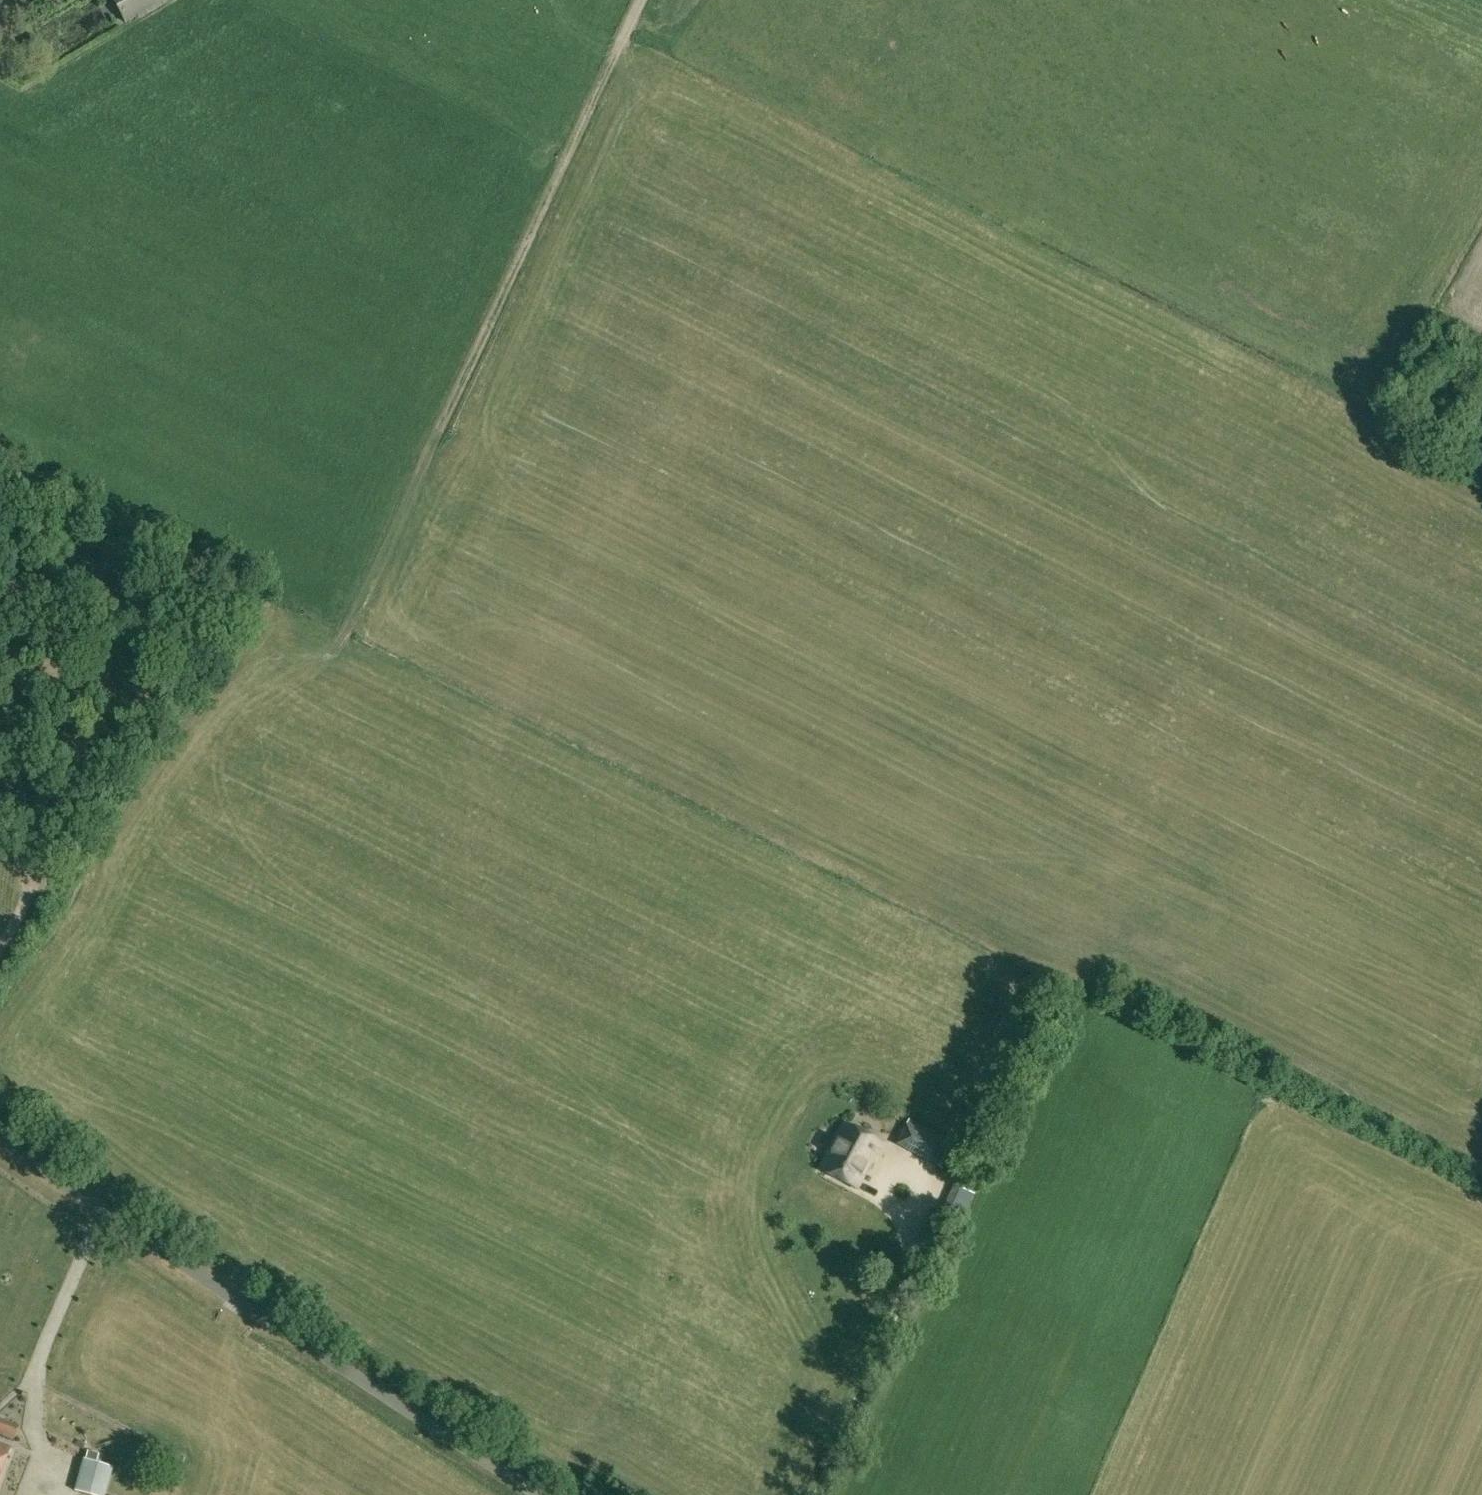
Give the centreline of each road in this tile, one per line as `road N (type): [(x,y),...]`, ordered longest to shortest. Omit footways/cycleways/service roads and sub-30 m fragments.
road 1 (unclassified): [(537,1494),(299,1347),(0,1141)]

